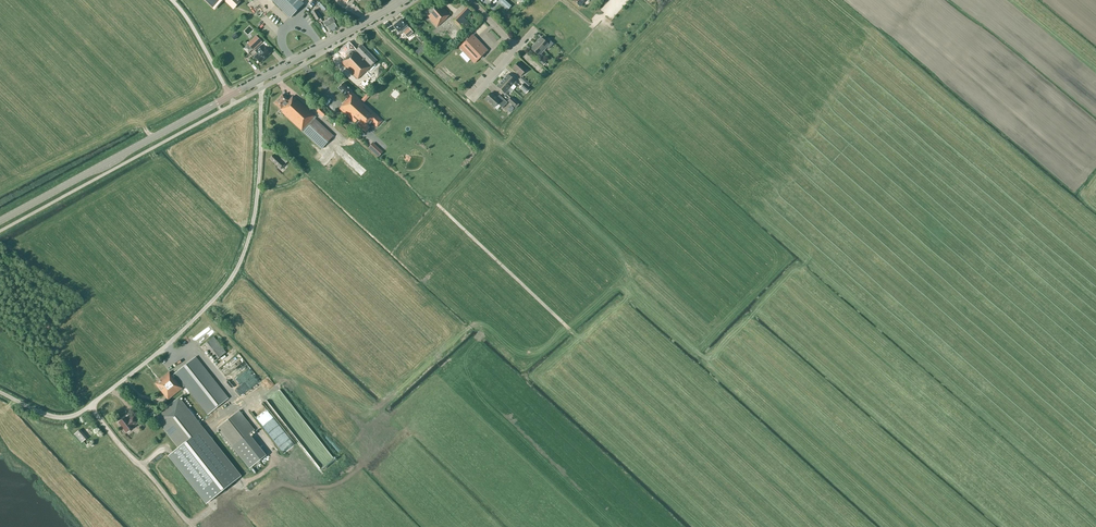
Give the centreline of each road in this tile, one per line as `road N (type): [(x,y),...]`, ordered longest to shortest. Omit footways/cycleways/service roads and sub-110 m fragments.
road 1 (unclassified): [(0,392),(56,417),(76,415),(165,346),(226,286),(242,257),(256,198),(260,80)]
road 2 (track): [(437,205),(580,337),(637,298),(706,359),(754,312)]
road 3 (tertiary): [(0,221),(230,96)]
road 4 (track): [(374,26),(486,135),(485,154),(450,195),(448,214)]
road 5 (tertiary): [(260,80),(403,0)]

